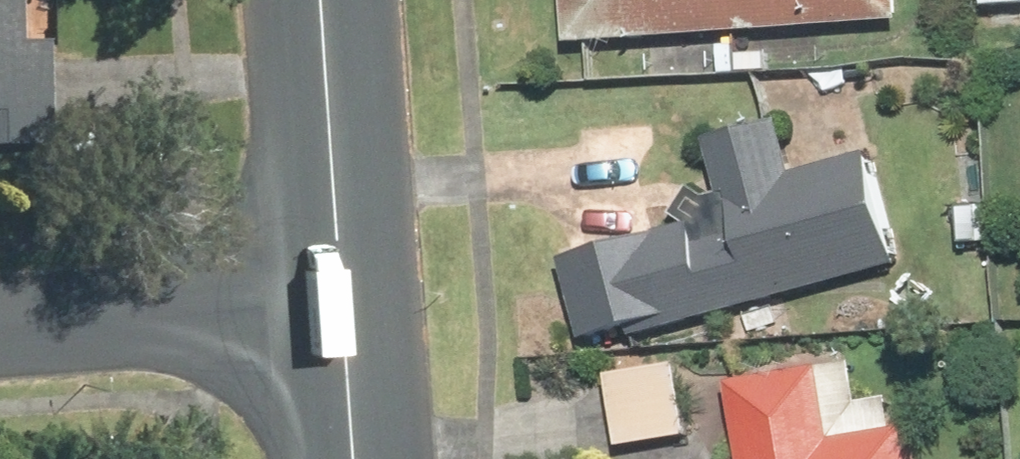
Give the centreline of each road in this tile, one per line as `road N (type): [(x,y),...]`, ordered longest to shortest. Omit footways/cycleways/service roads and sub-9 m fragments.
road 1 (residential): [(0,309),(341,302)]
road 2 (tertiary): [(341,302),(325,0)]
road 3 (tertiary): [(352,458),(341,302)]

